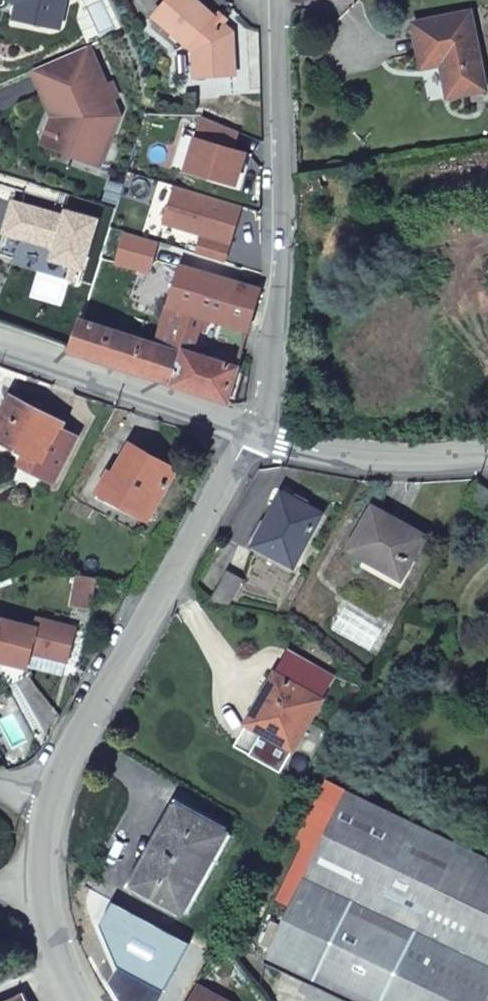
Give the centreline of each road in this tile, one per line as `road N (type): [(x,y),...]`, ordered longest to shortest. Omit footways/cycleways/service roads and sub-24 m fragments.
road 1 (residential): [(255,431),(282,250),(280,0)]
road 2 (residential): [(49,793),(255,431)]
road 3 (residential): [(0,342),(255,431)]
road 4 (residential): [(255,431),(299,450),(345,456),(487,448)]
road 5 (residential): [(89,1000),(56,952),(37,859),(49,793)]

